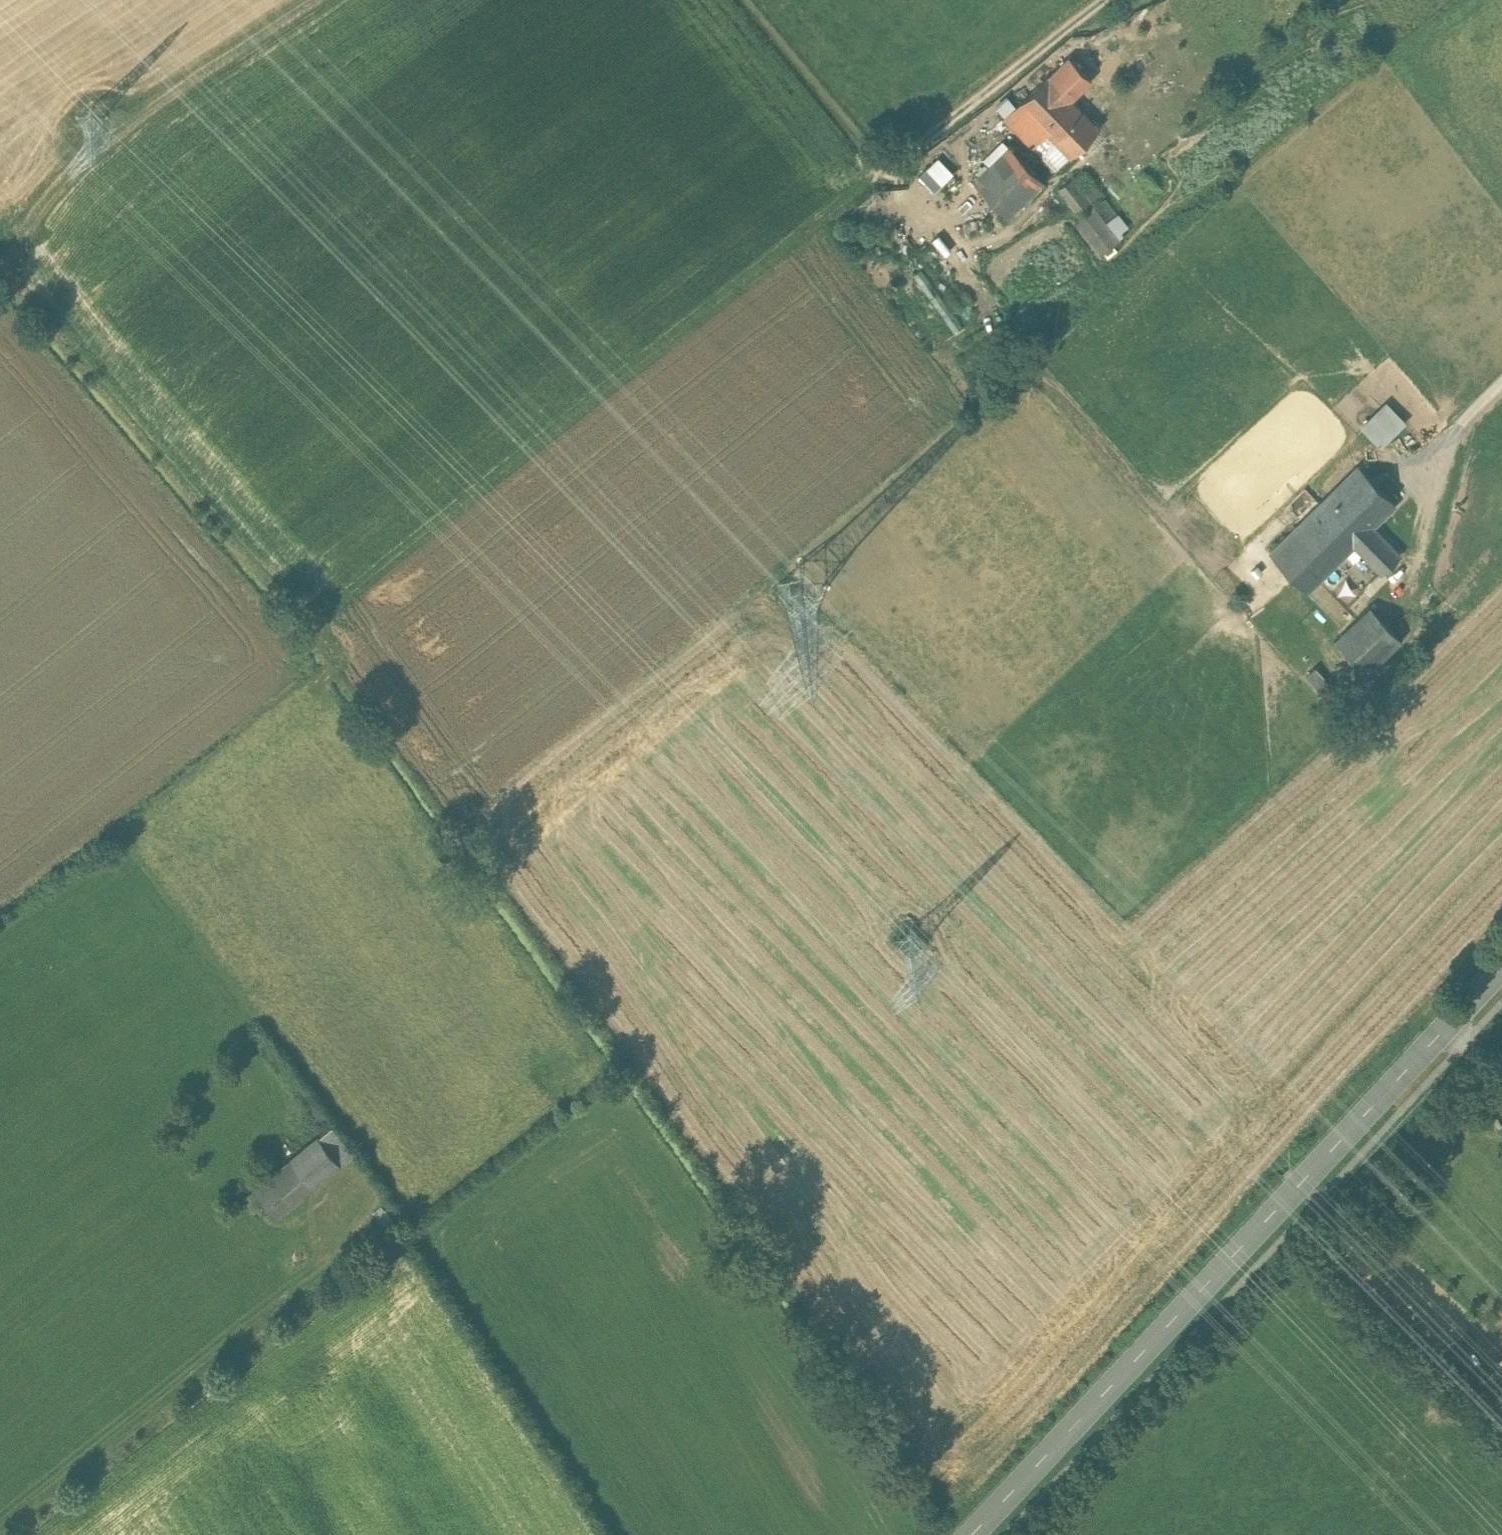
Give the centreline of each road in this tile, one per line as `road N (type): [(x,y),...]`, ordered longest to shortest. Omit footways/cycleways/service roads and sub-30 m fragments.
road 1 (tertiary): [(968,1534),(1501,960)]
road 2 (track): [(0,1532),(173,1401),(373,1231)]

